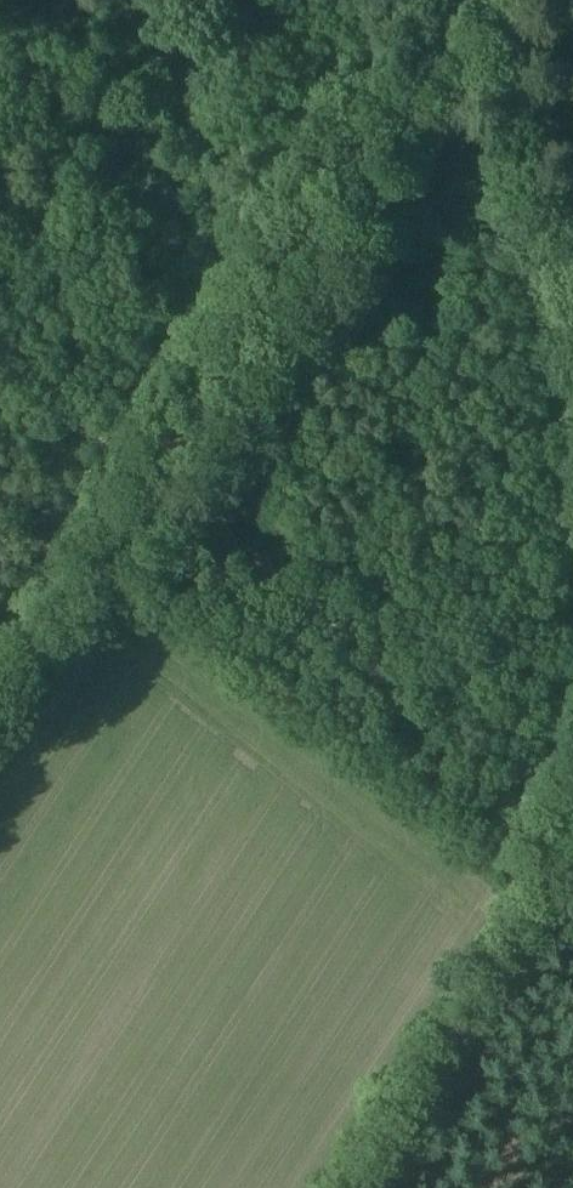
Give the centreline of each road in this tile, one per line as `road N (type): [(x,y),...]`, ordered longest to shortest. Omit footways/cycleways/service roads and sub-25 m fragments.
road 1 (track): [(155,478),(426,22),(426,0)]
road 2 (track): [(572,811),(155,478)]
road 3 (track): [(572,844),(340,1187)]
road 4 (track): [(572,278),(530,218),(434,0)]
road 5 (track): [(0,731),(155,478)]
road 6 (track): [(0,348),(155,478)]

